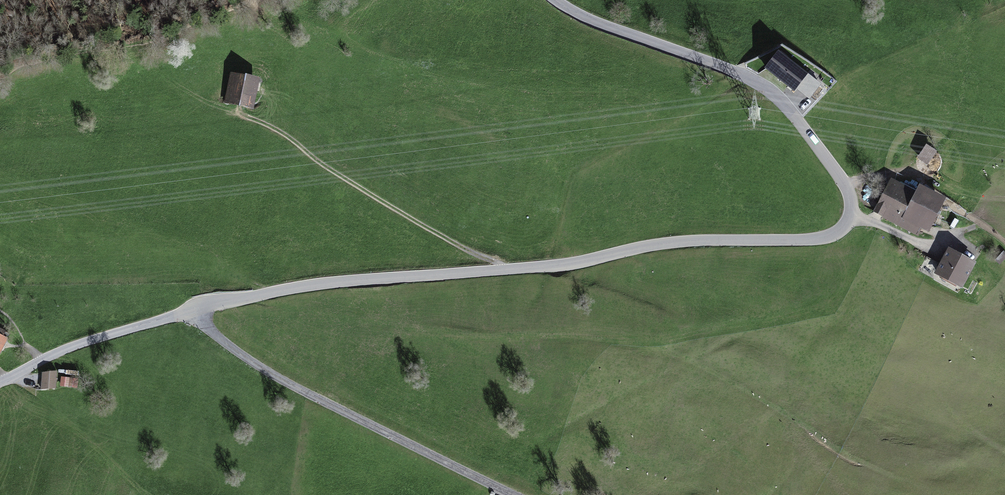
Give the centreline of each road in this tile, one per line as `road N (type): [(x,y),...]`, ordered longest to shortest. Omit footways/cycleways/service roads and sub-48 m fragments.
road 1 (unclassified): [(556,0),(773,92),(844,182),(849,221),(824,237),(683,240),(540,267),(324,284),(195,309)]
road 2 (unclassified): [(512,494),(277,376),(223,341),(195,309)]
road 3 (track): [(232,113),(288,135),(339,175),(502,270)]
road 4 (unclassified): [(195,309),(64,349),(0,381)]
road 5 (track): [(1004,243),(976,226),(924,244),(850,216)]

